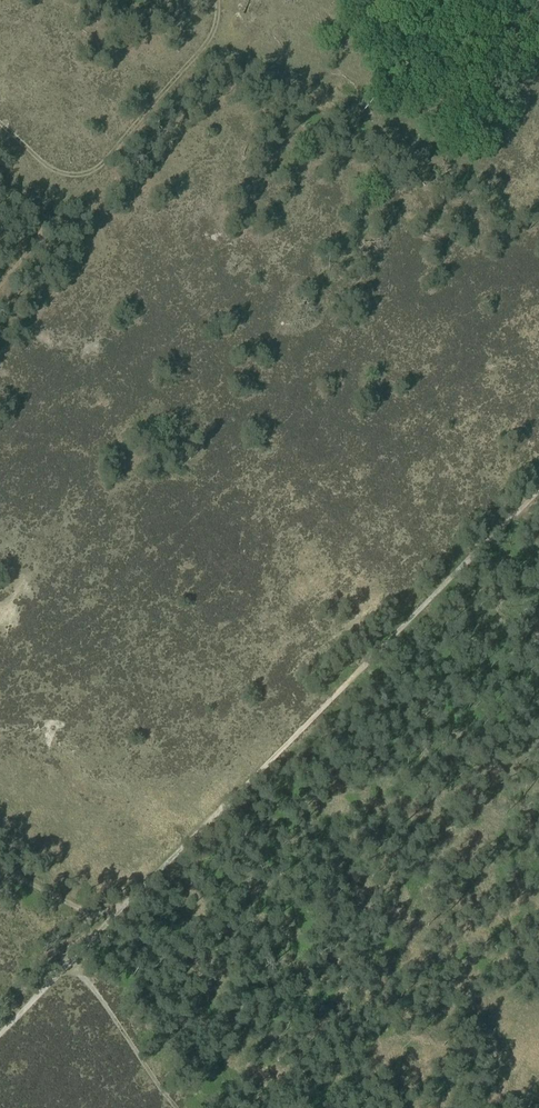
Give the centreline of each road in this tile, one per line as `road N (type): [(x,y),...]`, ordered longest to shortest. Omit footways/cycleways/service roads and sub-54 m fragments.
road 1 (track): [(538,493),(110,922)]
road 2 (track): [(2,284),(204,46),(216,26),(216,0)]
road 3 (track): [(75,960),(176,1107)]
road 4 (track): [(110,922),(0,1036)]

